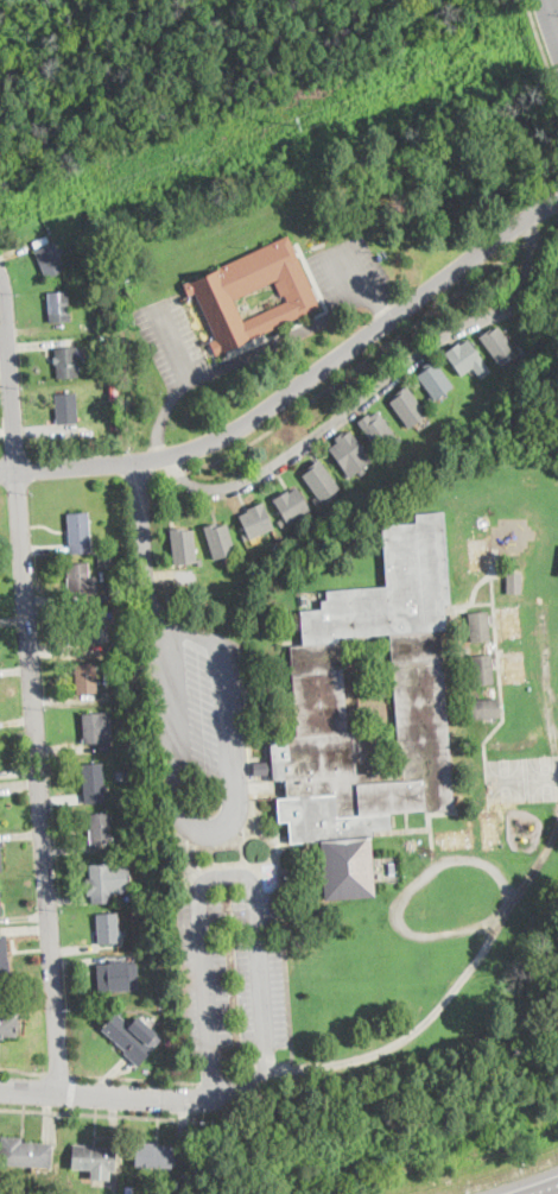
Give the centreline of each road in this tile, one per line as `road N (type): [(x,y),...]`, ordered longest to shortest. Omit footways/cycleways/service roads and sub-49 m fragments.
road 1 (residential): [(0,281),(62,1091)]
road 2 (residential): [(0,475),(157,459),(235,430),(557,202)]
road 3 (residential): [(0,1087),(190,1098),(266,1081)]

